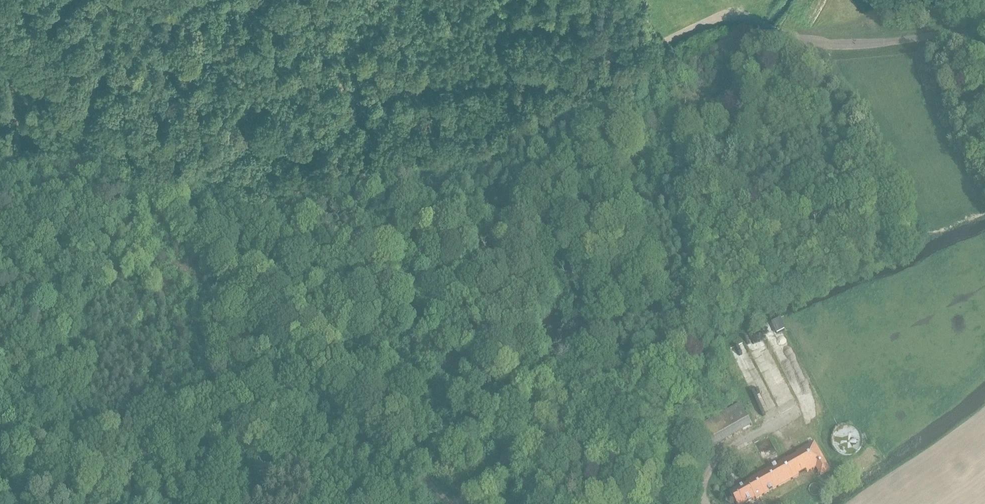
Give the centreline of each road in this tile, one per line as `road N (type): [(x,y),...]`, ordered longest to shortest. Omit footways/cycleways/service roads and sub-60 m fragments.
road 1 (residential): [(460,503),(501,464),(528,351),(596,230),(610,118),(650,48),(724,13),(824,45),(984,33)]
road 2 (track): [(453,503),(0,26)]

